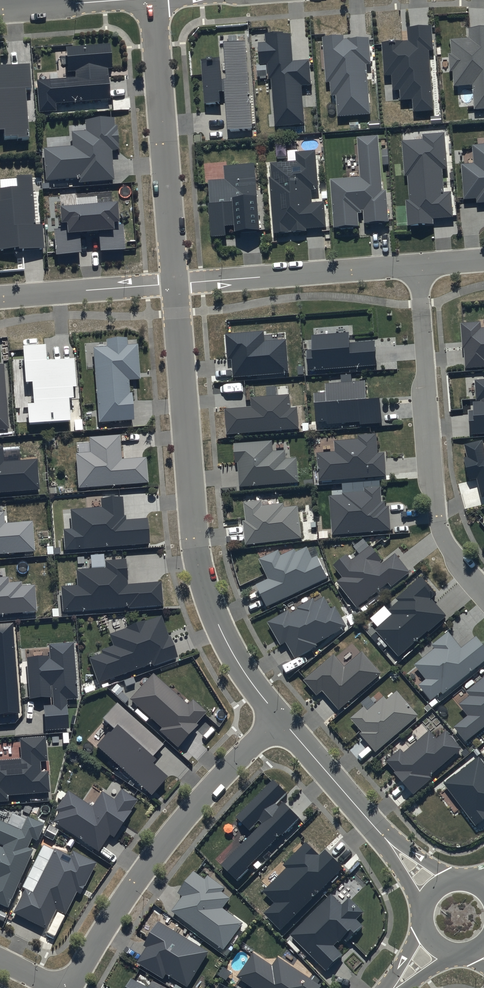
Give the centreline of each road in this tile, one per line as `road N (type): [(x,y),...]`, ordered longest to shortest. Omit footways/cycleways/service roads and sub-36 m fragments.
road 1 (residential): [(174,283),(194,556),(228,644),(279,717)]
road 2 (residential): [(419,264),(441,538),(483,595)]
road 3 (residential): [(279,717),(150,859),(69,987)]
road 4 (residential): [(153,0),(174,283)]
road 5 (residential): [(419,264),(174,283)]
road 6 (residential): [(174,283),(0,297)]
road 7 (residential): [(279,717),(372,824)]

